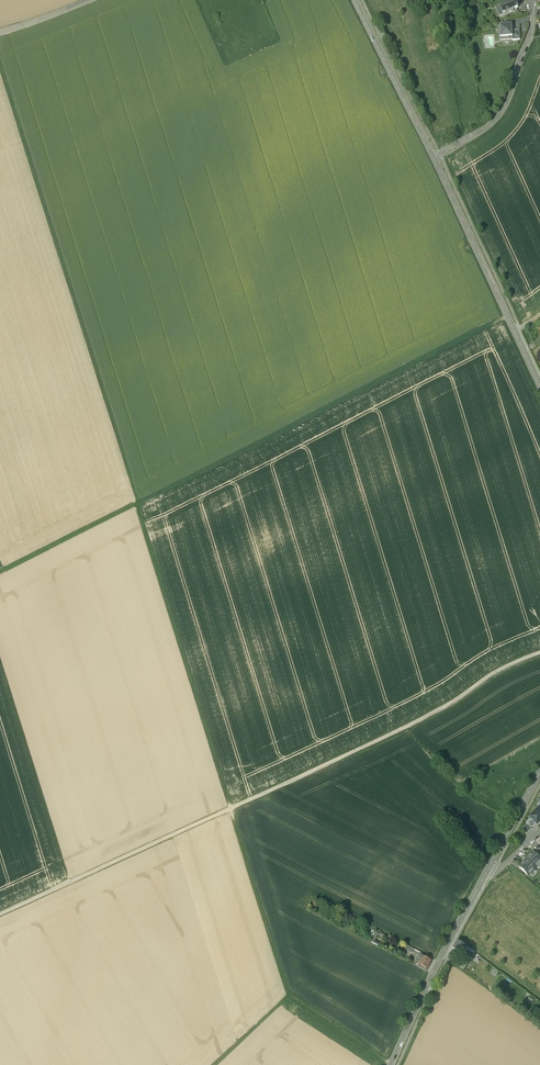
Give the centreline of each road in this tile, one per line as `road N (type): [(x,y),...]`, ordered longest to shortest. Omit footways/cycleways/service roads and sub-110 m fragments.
road 1 (track): [(392,1063),(287,986),(0,62)]
road 2 (track): [(0,913),(396,729),(539,652)]
road 3 (track): [(507,316),(0,571)]
road 4 (tertiary): [(539,385),(432,156)]
road 5 (tertiary): [(392,1064),(488,868)]
road 6 (residential): [(432,156),(502,108),(531,34),(533,0)]
road 7 (tertiary): [(432,156),(354,0)]

